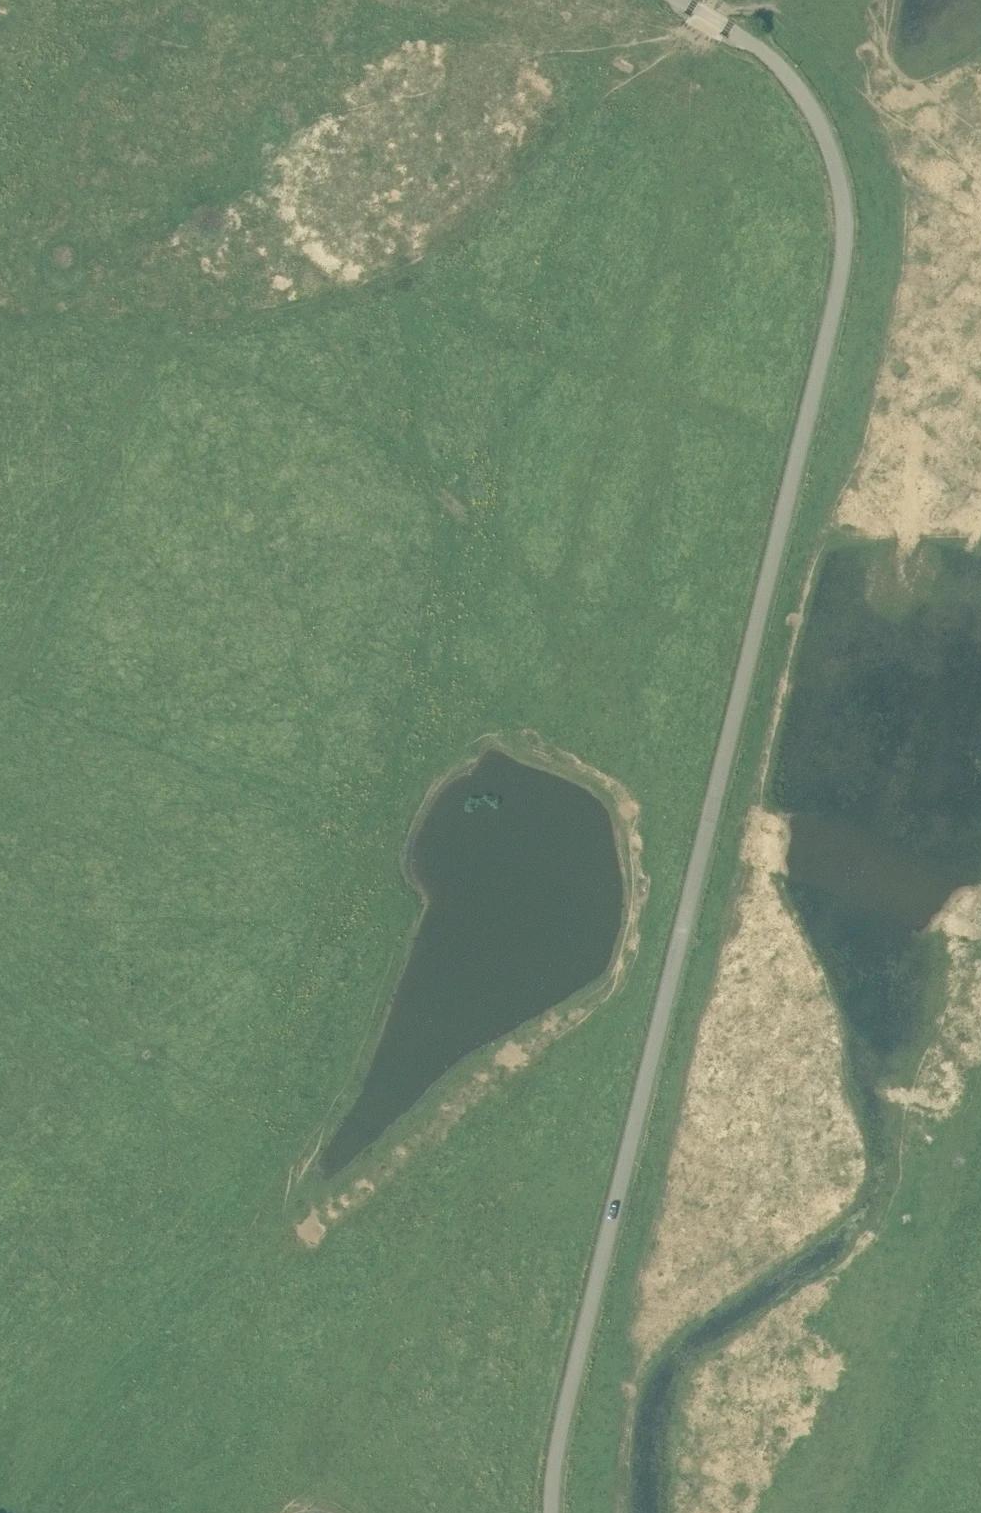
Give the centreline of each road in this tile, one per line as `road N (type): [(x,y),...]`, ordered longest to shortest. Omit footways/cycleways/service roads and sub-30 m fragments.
road 1 (unclassified): [(555,1512),(561,1443),(847,248),(840,177),(783,69),(681,0)]

